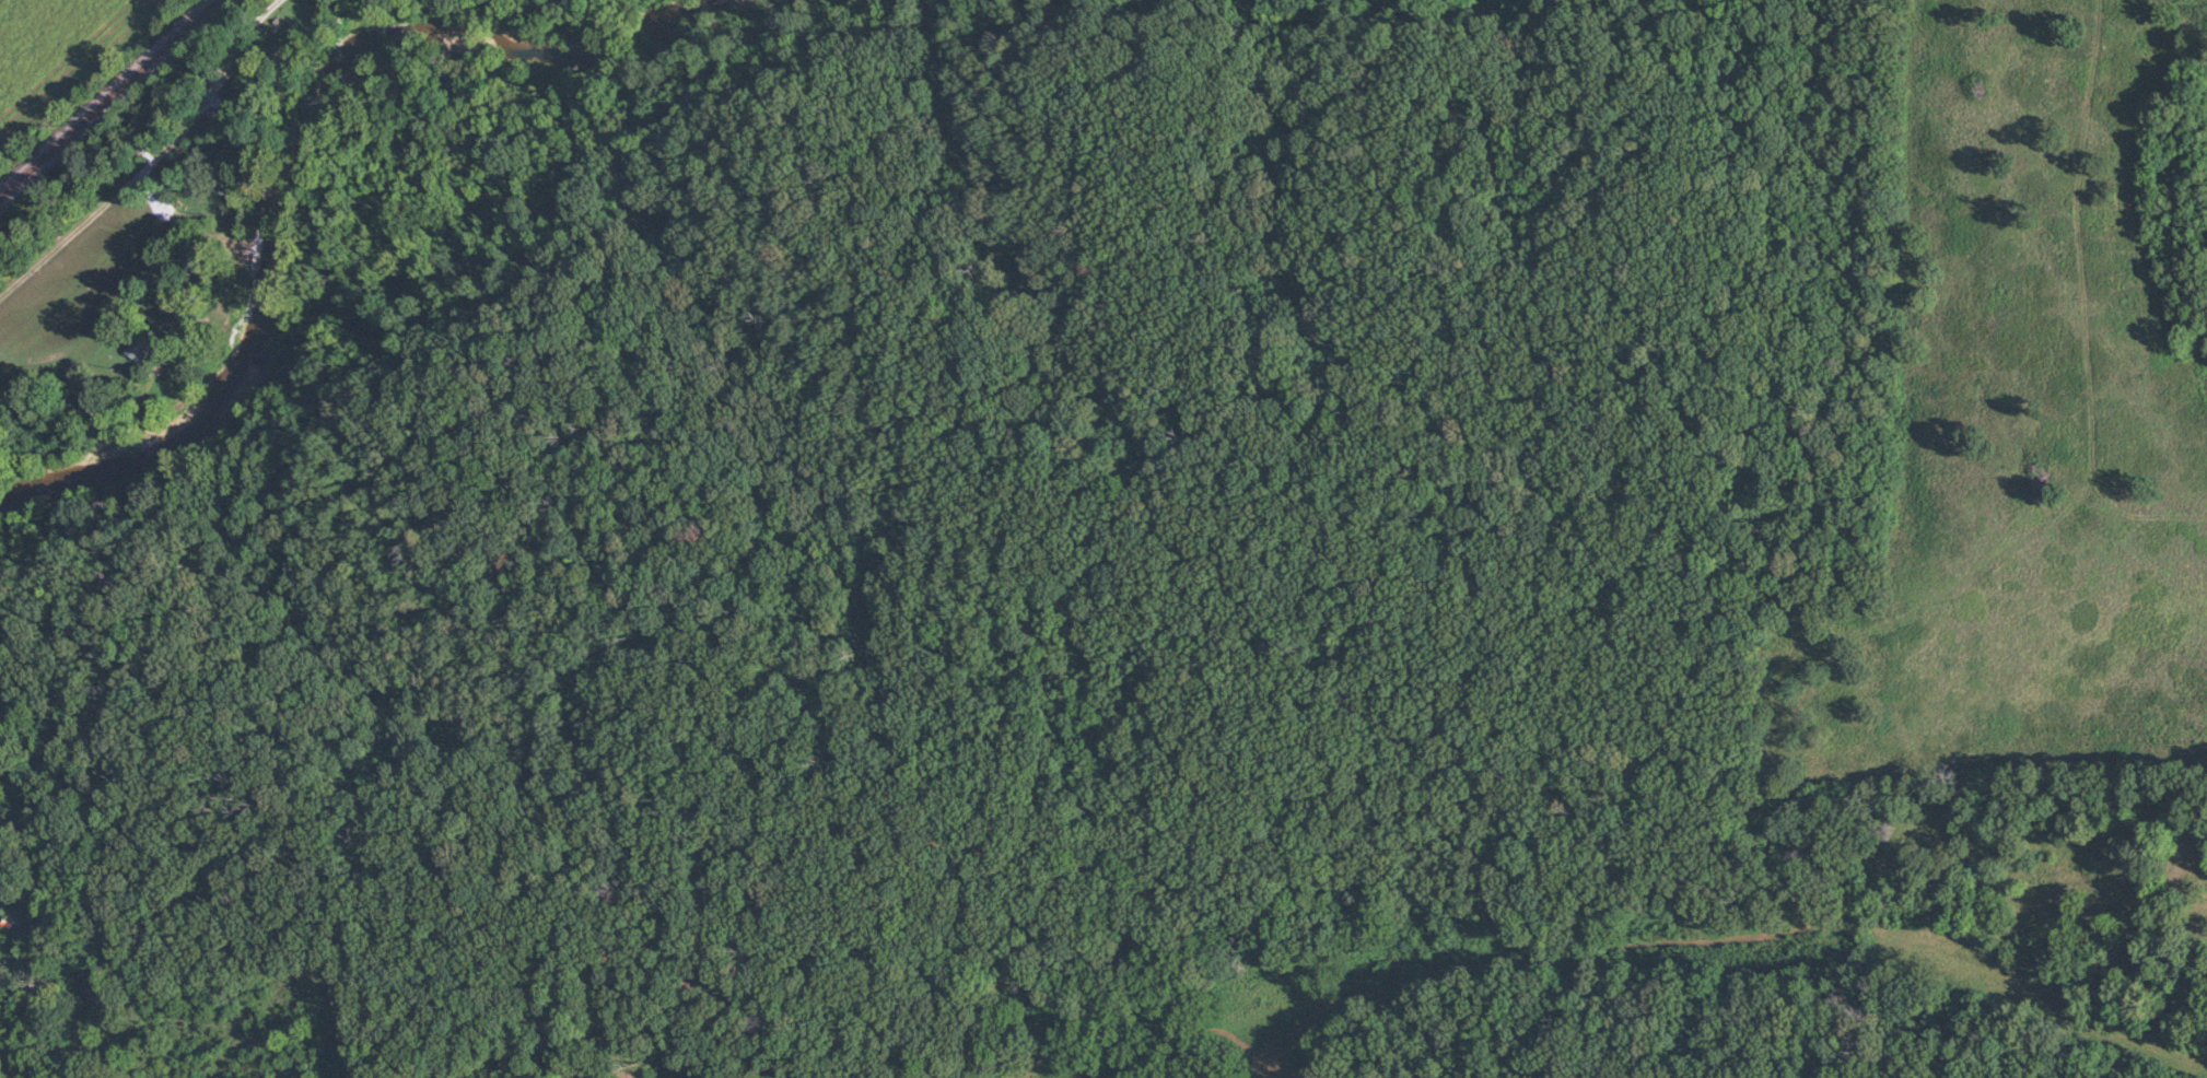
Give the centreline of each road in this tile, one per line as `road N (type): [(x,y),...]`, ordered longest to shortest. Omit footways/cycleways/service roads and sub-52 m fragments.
road 1 (track): [(279,0),(229,52),(206,105),(186,114),(106,199),(0,292)]

